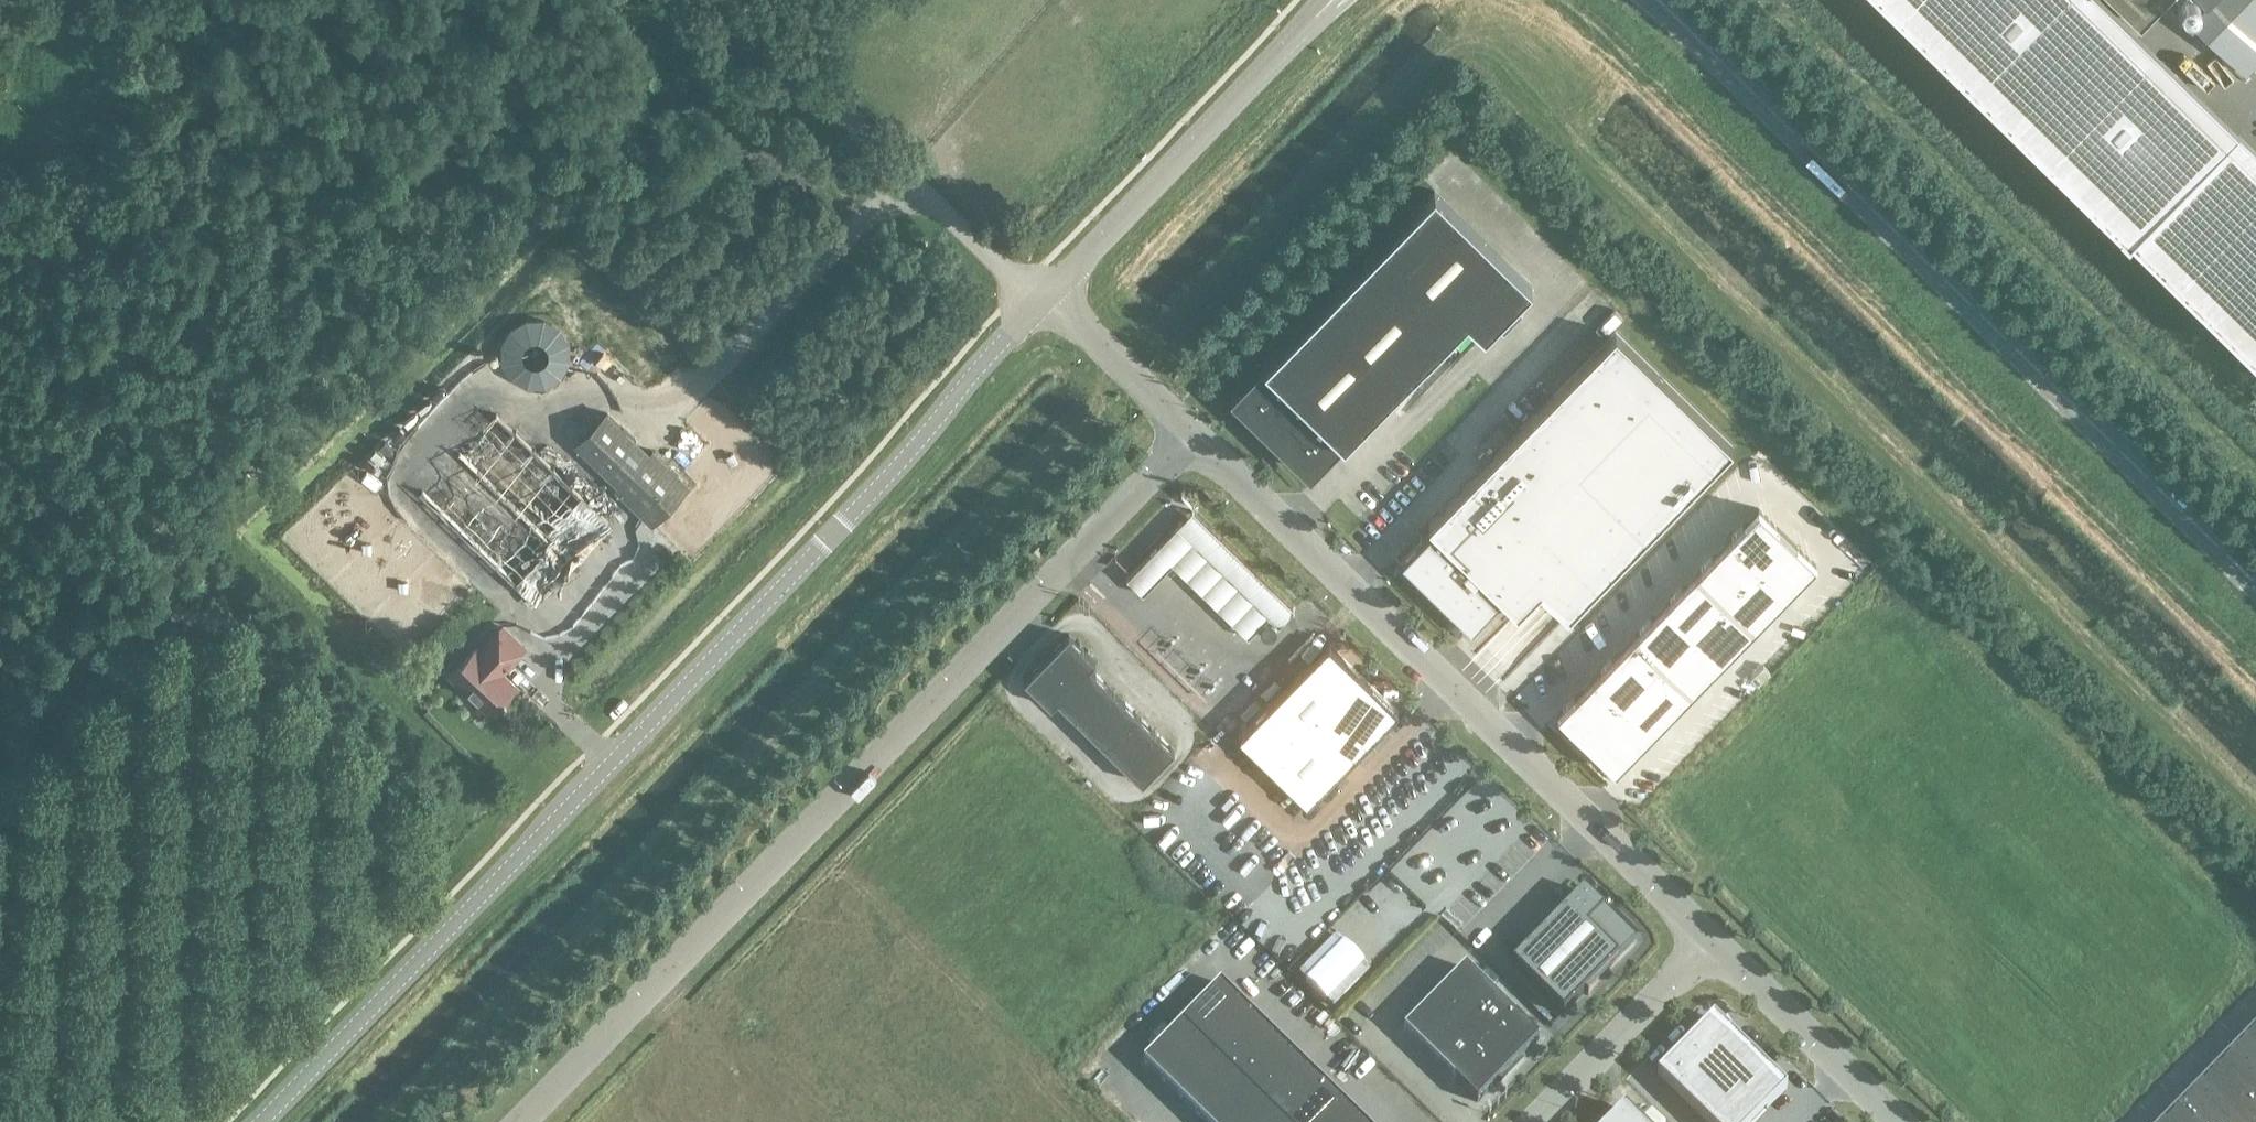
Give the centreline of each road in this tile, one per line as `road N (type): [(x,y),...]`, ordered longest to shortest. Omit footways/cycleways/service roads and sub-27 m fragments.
road 1 (unclassified): [(248,1121),(1047,298)]
road 2 (unclassified): [(1188,437),(525,1121)]
road 3 (secondary): [(2255,585),(1657,0)]
road 4 (unclassified): [(1708,946),(1188,437)]
road 5 (unclassified): [(739,0),(1047,298)]
road 6 (unclassified): [(1047,298),(1332,0)]
road 7 (unclassified): [(1885,1121),(1708,946)]
road 8 (unclassified): [(1536,1121),(1708,946)]
road 9 (unclassified): [(1188,437),(1047,298)]

